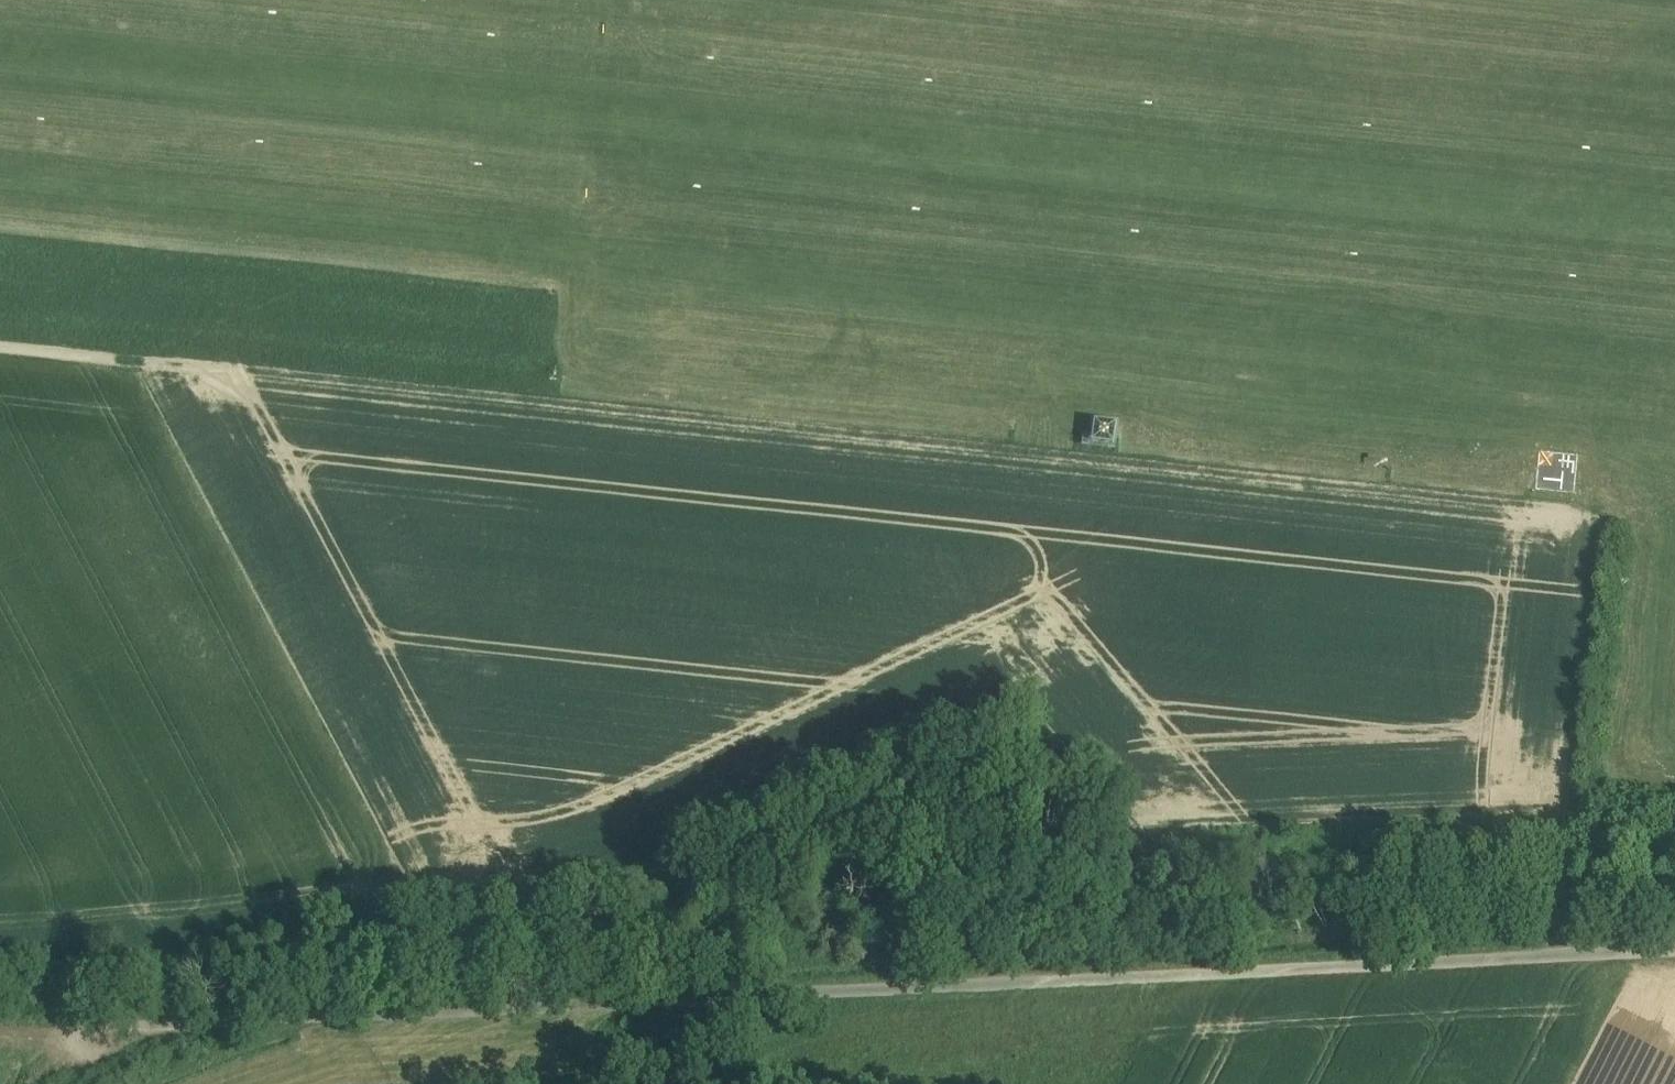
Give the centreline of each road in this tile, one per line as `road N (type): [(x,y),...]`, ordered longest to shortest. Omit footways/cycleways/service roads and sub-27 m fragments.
road 1 (unclassified): [(1674,946),(230,1021)]
road 2 (track): [(230,1021),(0,1031)]

